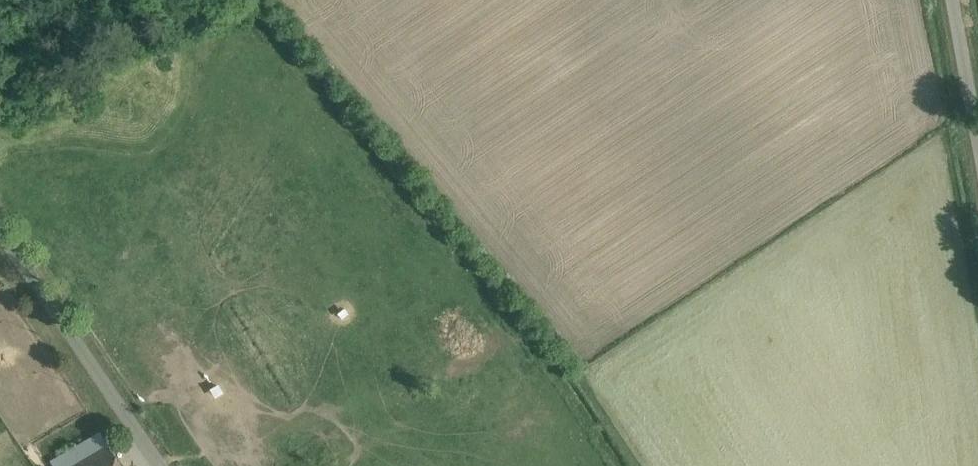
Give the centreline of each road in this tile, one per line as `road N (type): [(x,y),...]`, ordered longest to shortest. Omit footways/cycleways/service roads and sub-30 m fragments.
road 1 (unclassified): [(154,465),(0,239)]
road 2 (unclassified): [(977,132),(953,0)]

